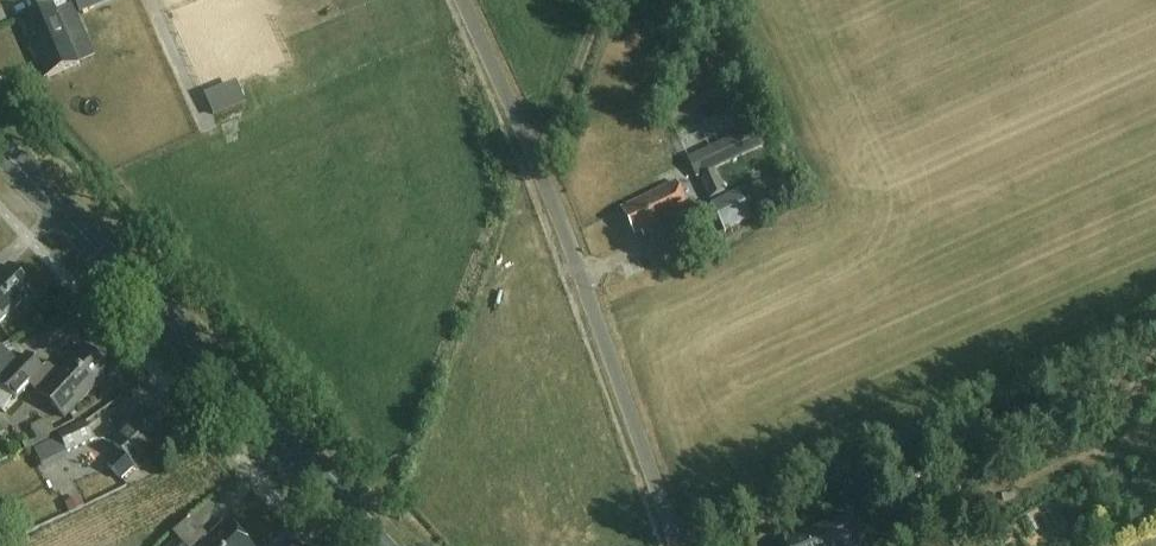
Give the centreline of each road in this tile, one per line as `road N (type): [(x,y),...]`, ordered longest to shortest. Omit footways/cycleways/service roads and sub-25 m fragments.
road 1 (unclassified): [(679,545),(536,159),(461,0)]
road 2 (primary): [(382,545),(0,147)]
road 3 (track): [(600,0),(536,159)]

